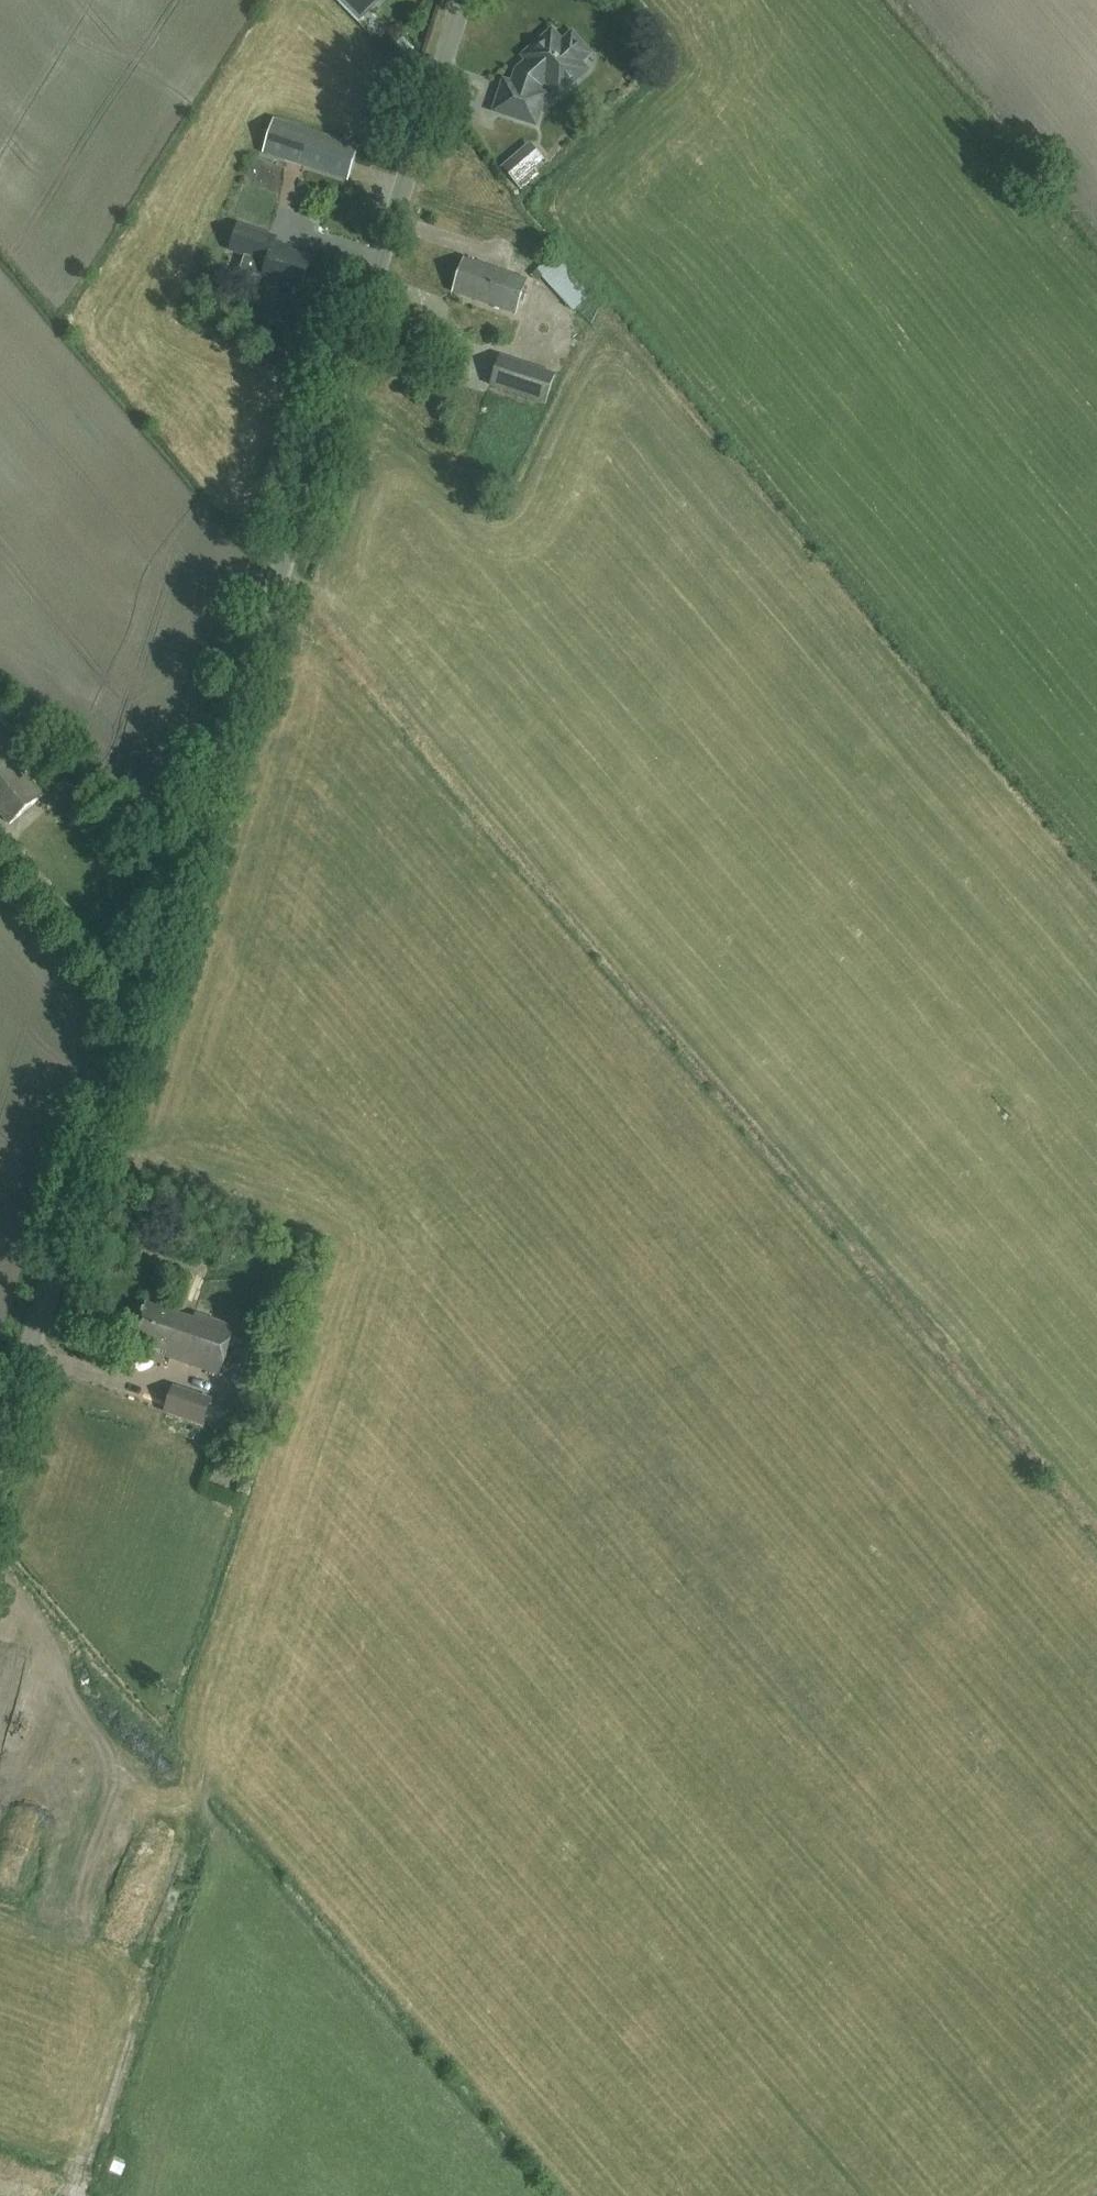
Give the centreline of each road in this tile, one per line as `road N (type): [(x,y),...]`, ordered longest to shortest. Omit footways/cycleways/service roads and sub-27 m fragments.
road 1 (unclassified): [(0,1445),(465,0)]

